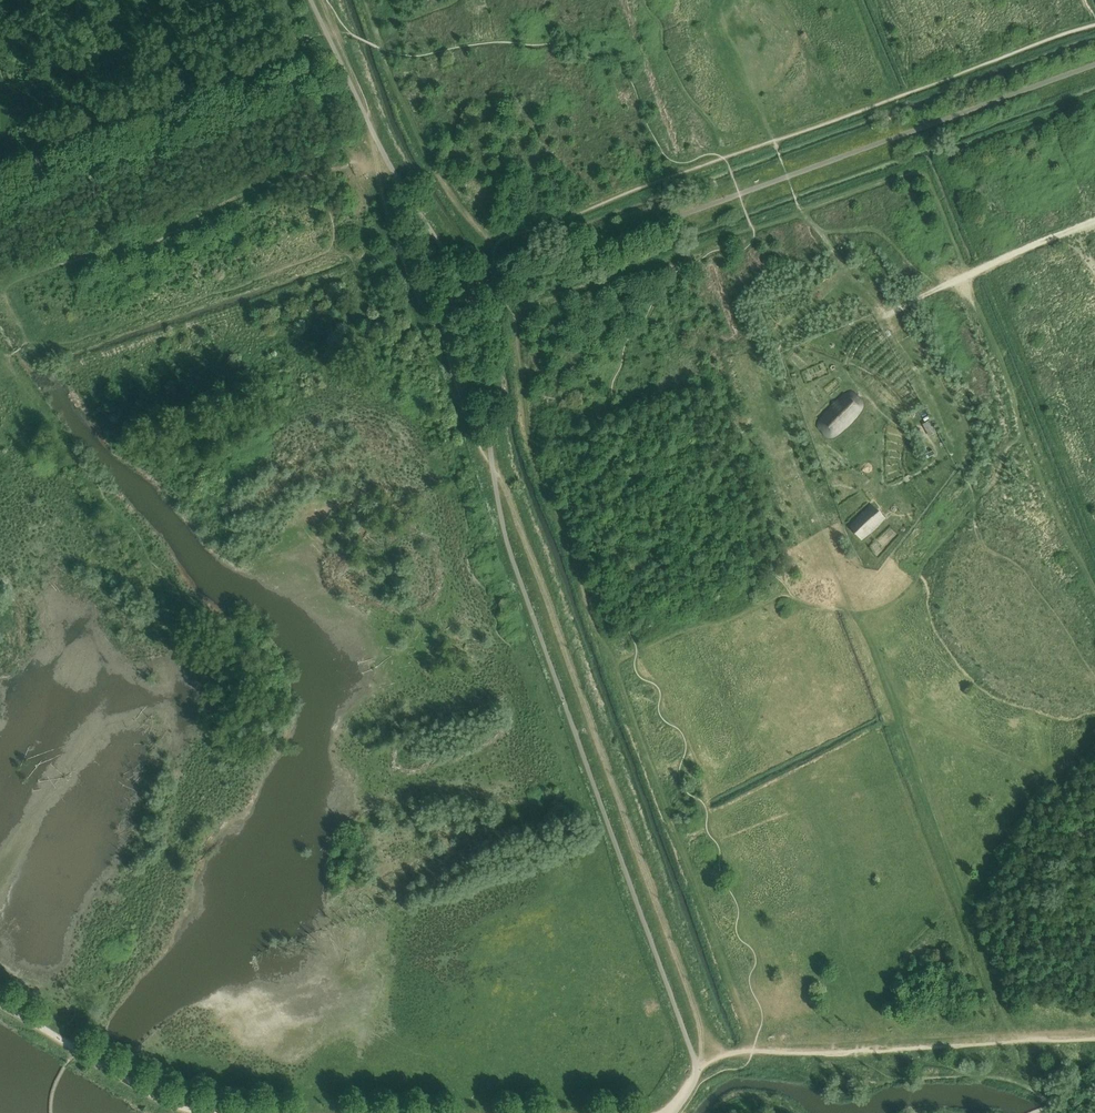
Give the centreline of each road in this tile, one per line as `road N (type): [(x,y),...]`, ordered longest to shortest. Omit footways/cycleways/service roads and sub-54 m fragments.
road 1 (track): [(697,1066),(748,1050),(1094,1039)]
road 2 (track): [(1094,222),(879,318)]
road 3 (track): [(226,1112),(161,1098),(75,1045)]

